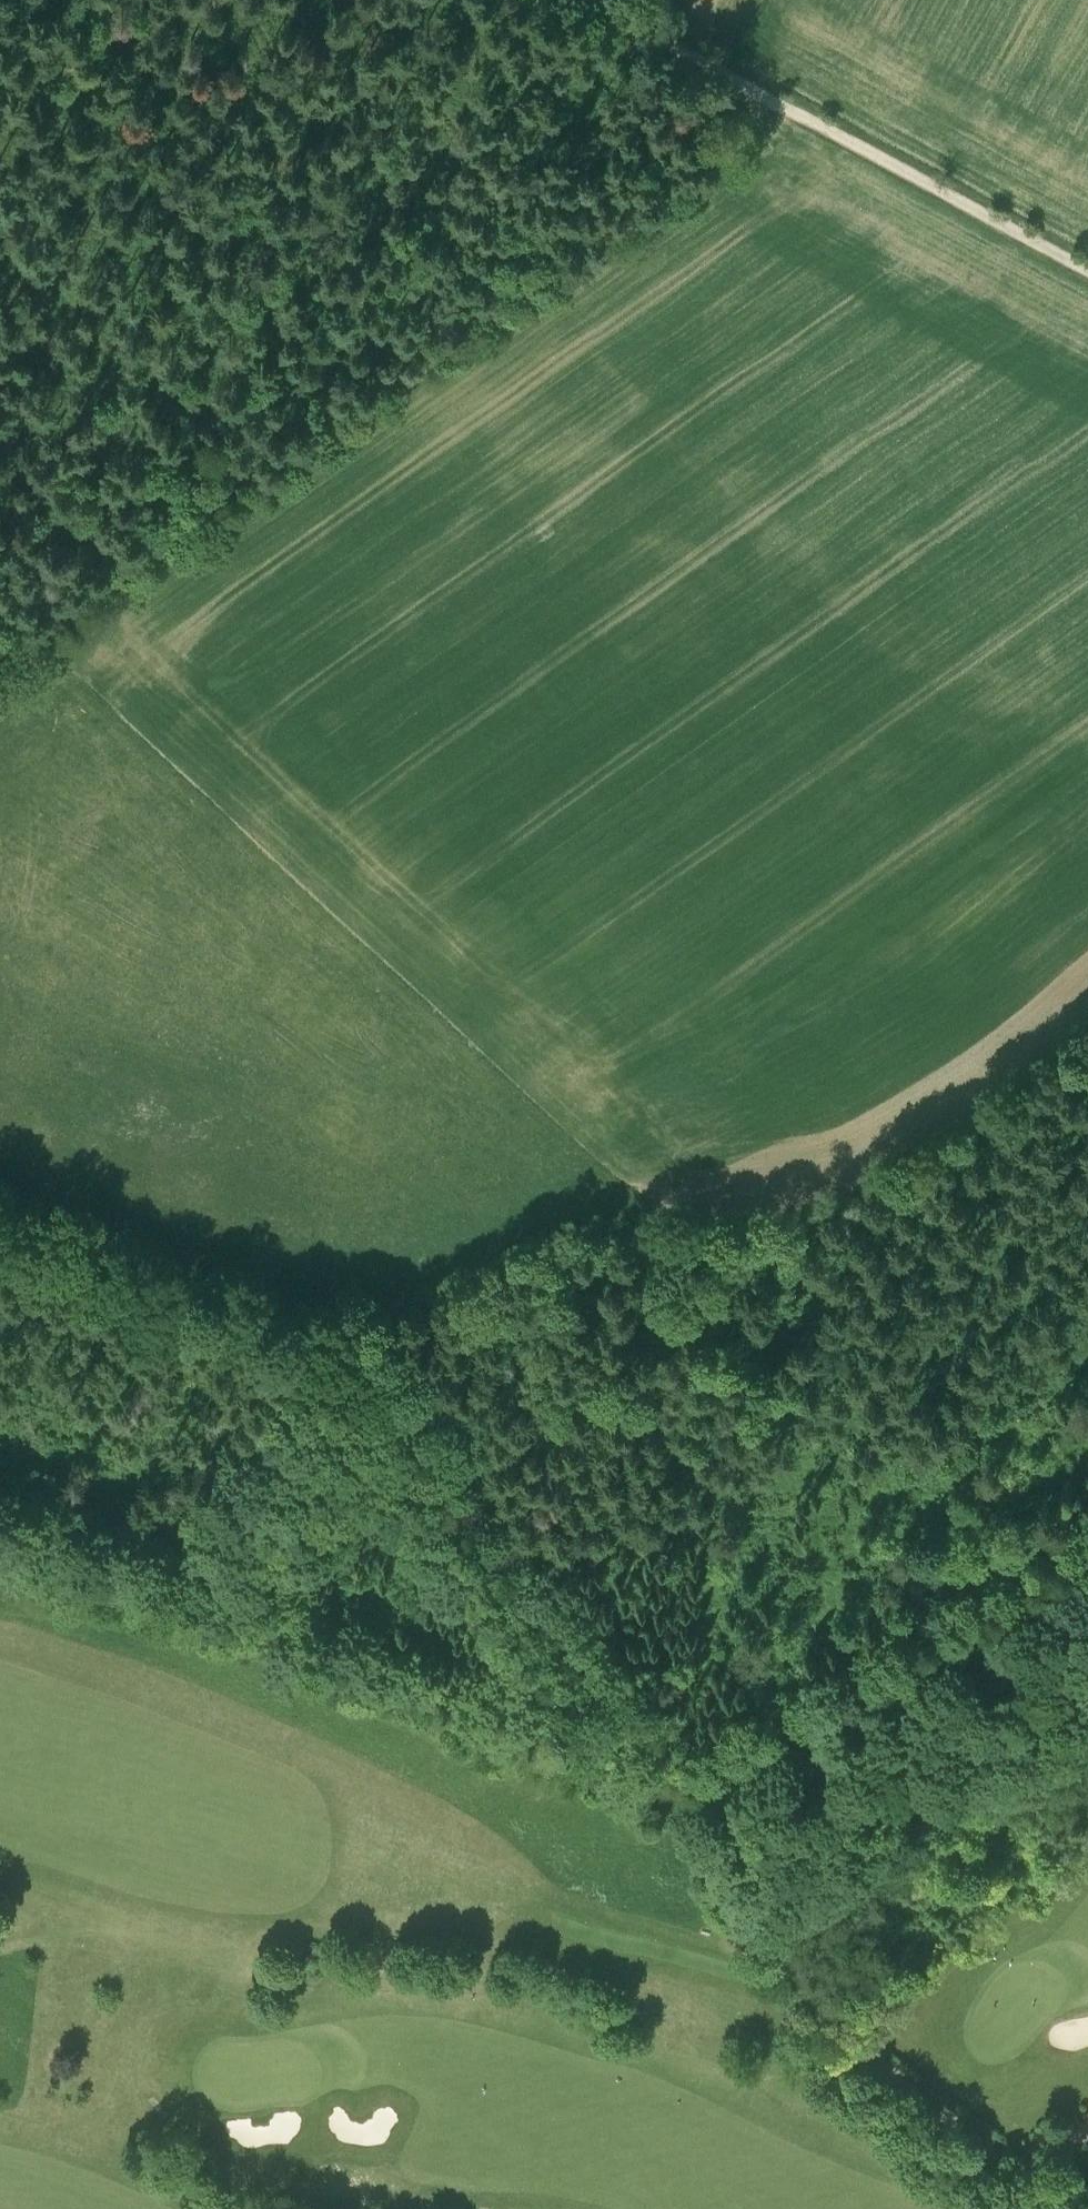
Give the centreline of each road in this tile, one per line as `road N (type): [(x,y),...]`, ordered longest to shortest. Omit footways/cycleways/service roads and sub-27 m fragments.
road 1 (track): [(0,1084),(318,1244),(697,1718)]
road 2 (track): [(697,1718),(794,1881),(848,1946),(920,2002),(1087,2105)]
road 3 (track): [(697,1718),(1005,1525)]
road 4 (track): [(1087,191),(768,17)]

